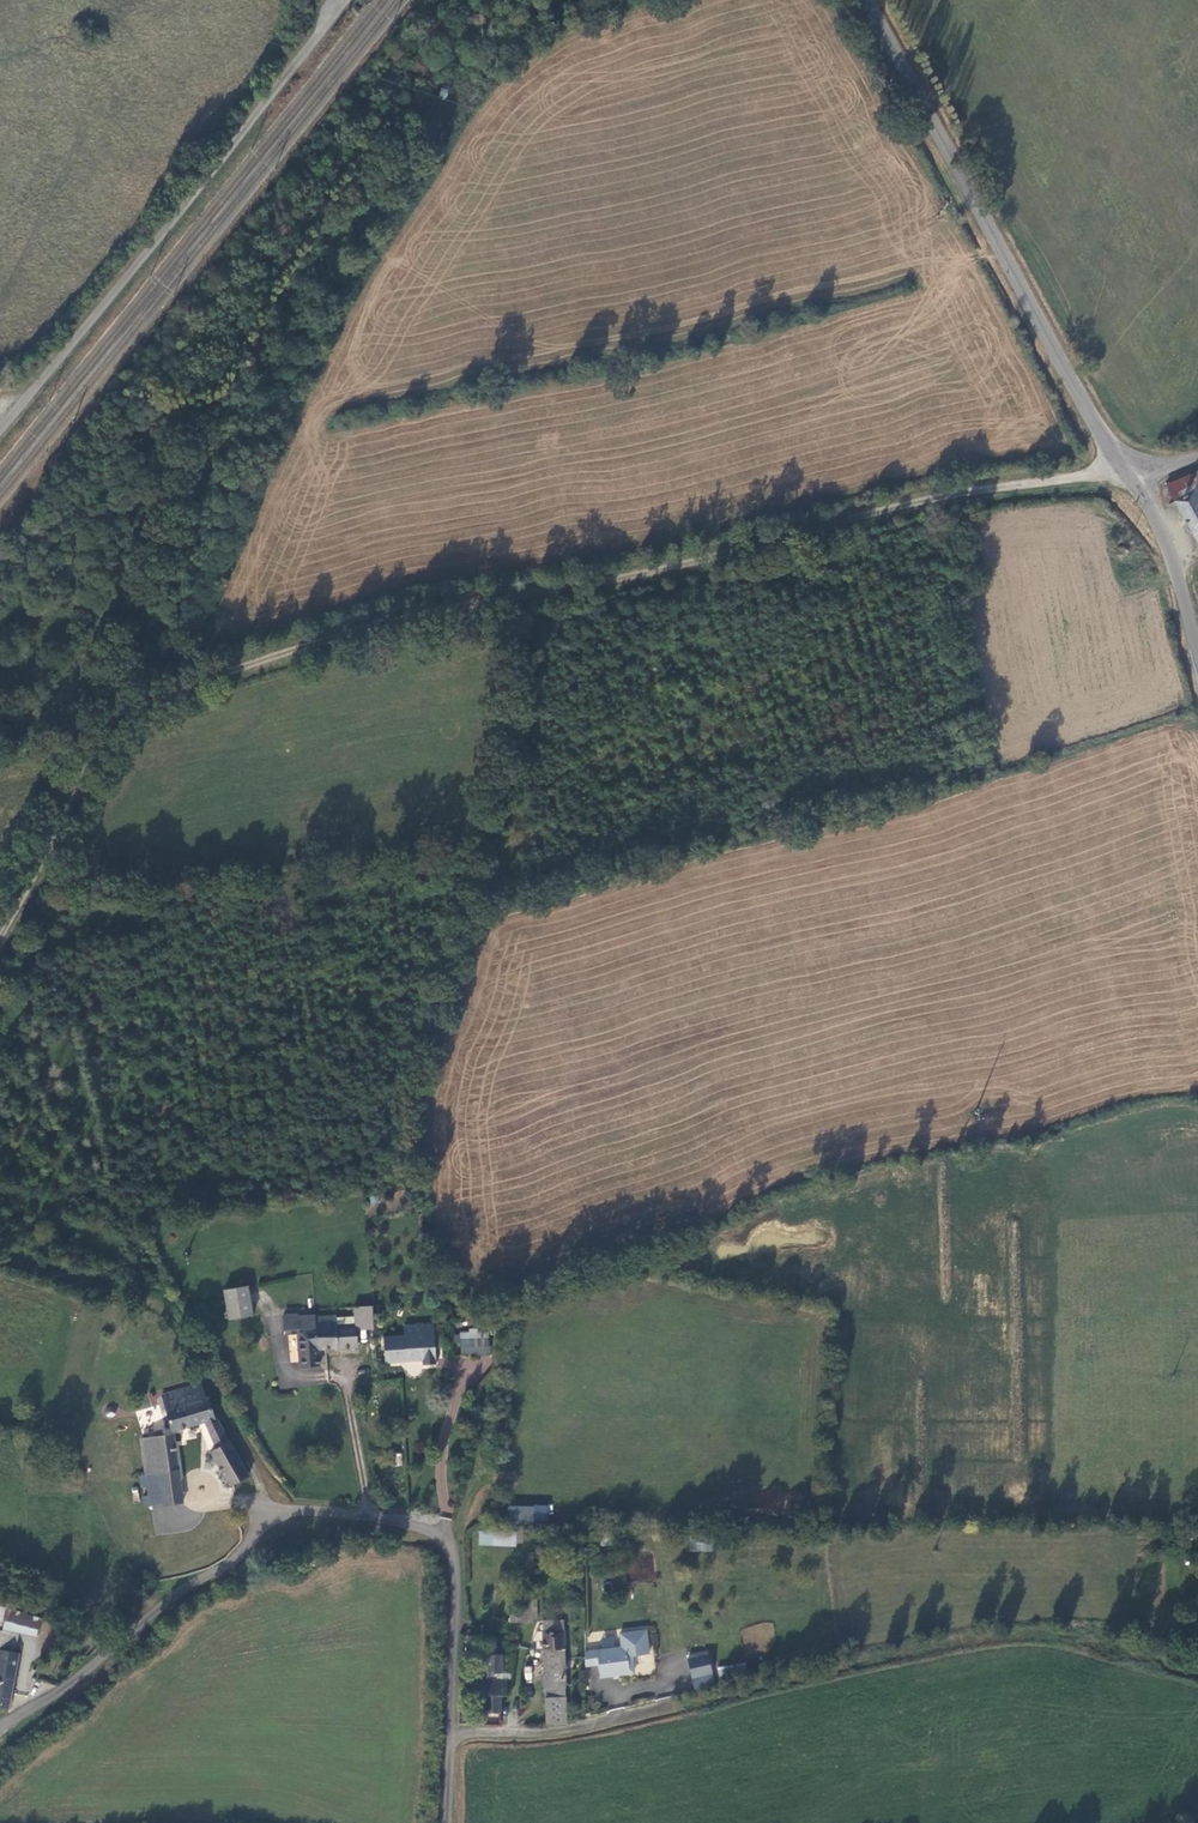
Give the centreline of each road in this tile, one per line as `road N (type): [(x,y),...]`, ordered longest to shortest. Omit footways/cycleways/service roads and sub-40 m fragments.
road 1 (track): [(0,940),(97,741),(140,701),(201,679),(963,492),(1129,469)]
road 2 (track): [(347,0),(0,431)]
road 3 (unclassified): [(865,0),(1129,469)]
road 4 (track): [(0,1246),(160,1302),(209,1349),(267,1514)]
road 5 (unclassified): [(267,1514),(421,1519),(454,1547),(453,1729)]
road 6 (unclassified): [(267,1514),(0,1720)]
road 7 (unclassified): [(453,1729),(574,1730),(669,1700)]
road 8 (unclassified): [(1129,469),(1170,543),(1197,642)]

